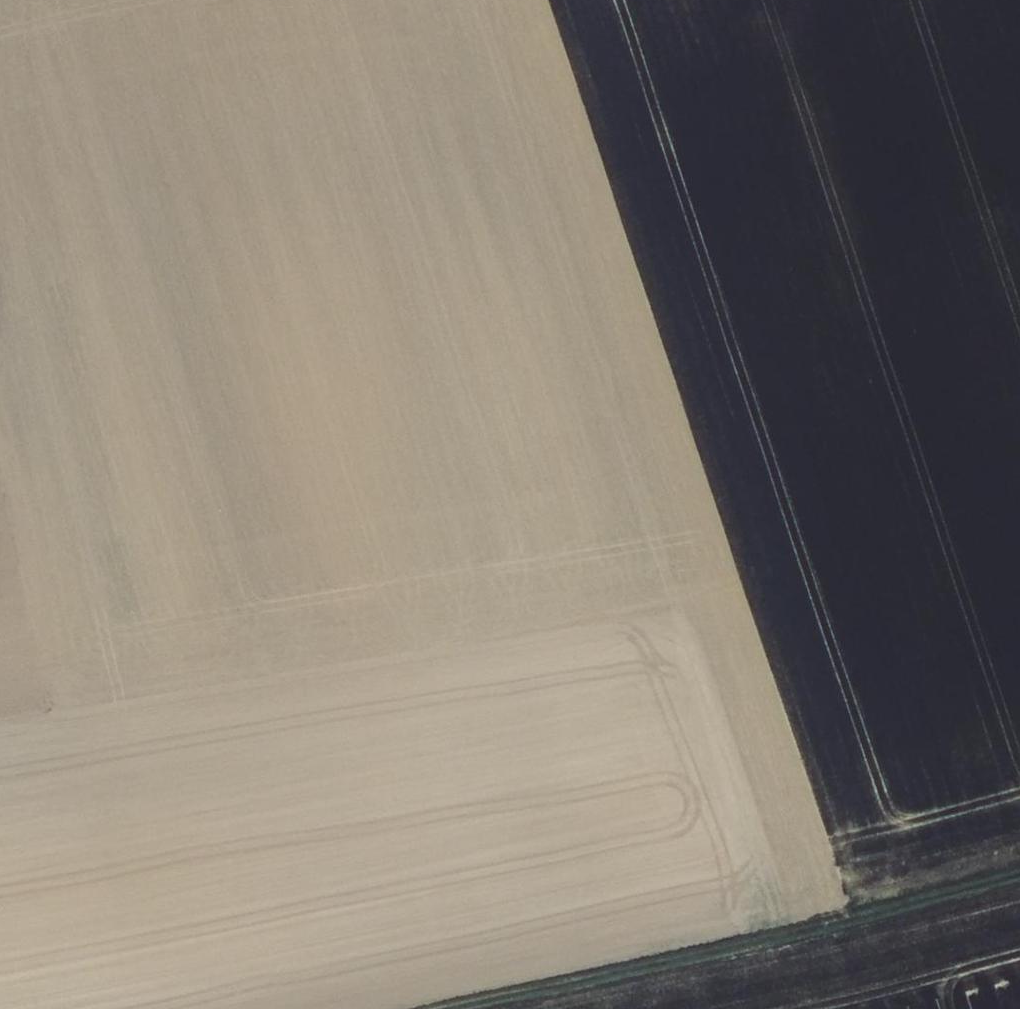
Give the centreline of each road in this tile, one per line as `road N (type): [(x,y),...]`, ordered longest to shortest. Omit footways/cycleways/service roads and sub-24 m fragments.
road 1 (track): [(441,1008),(853,918),(1019,871)]

